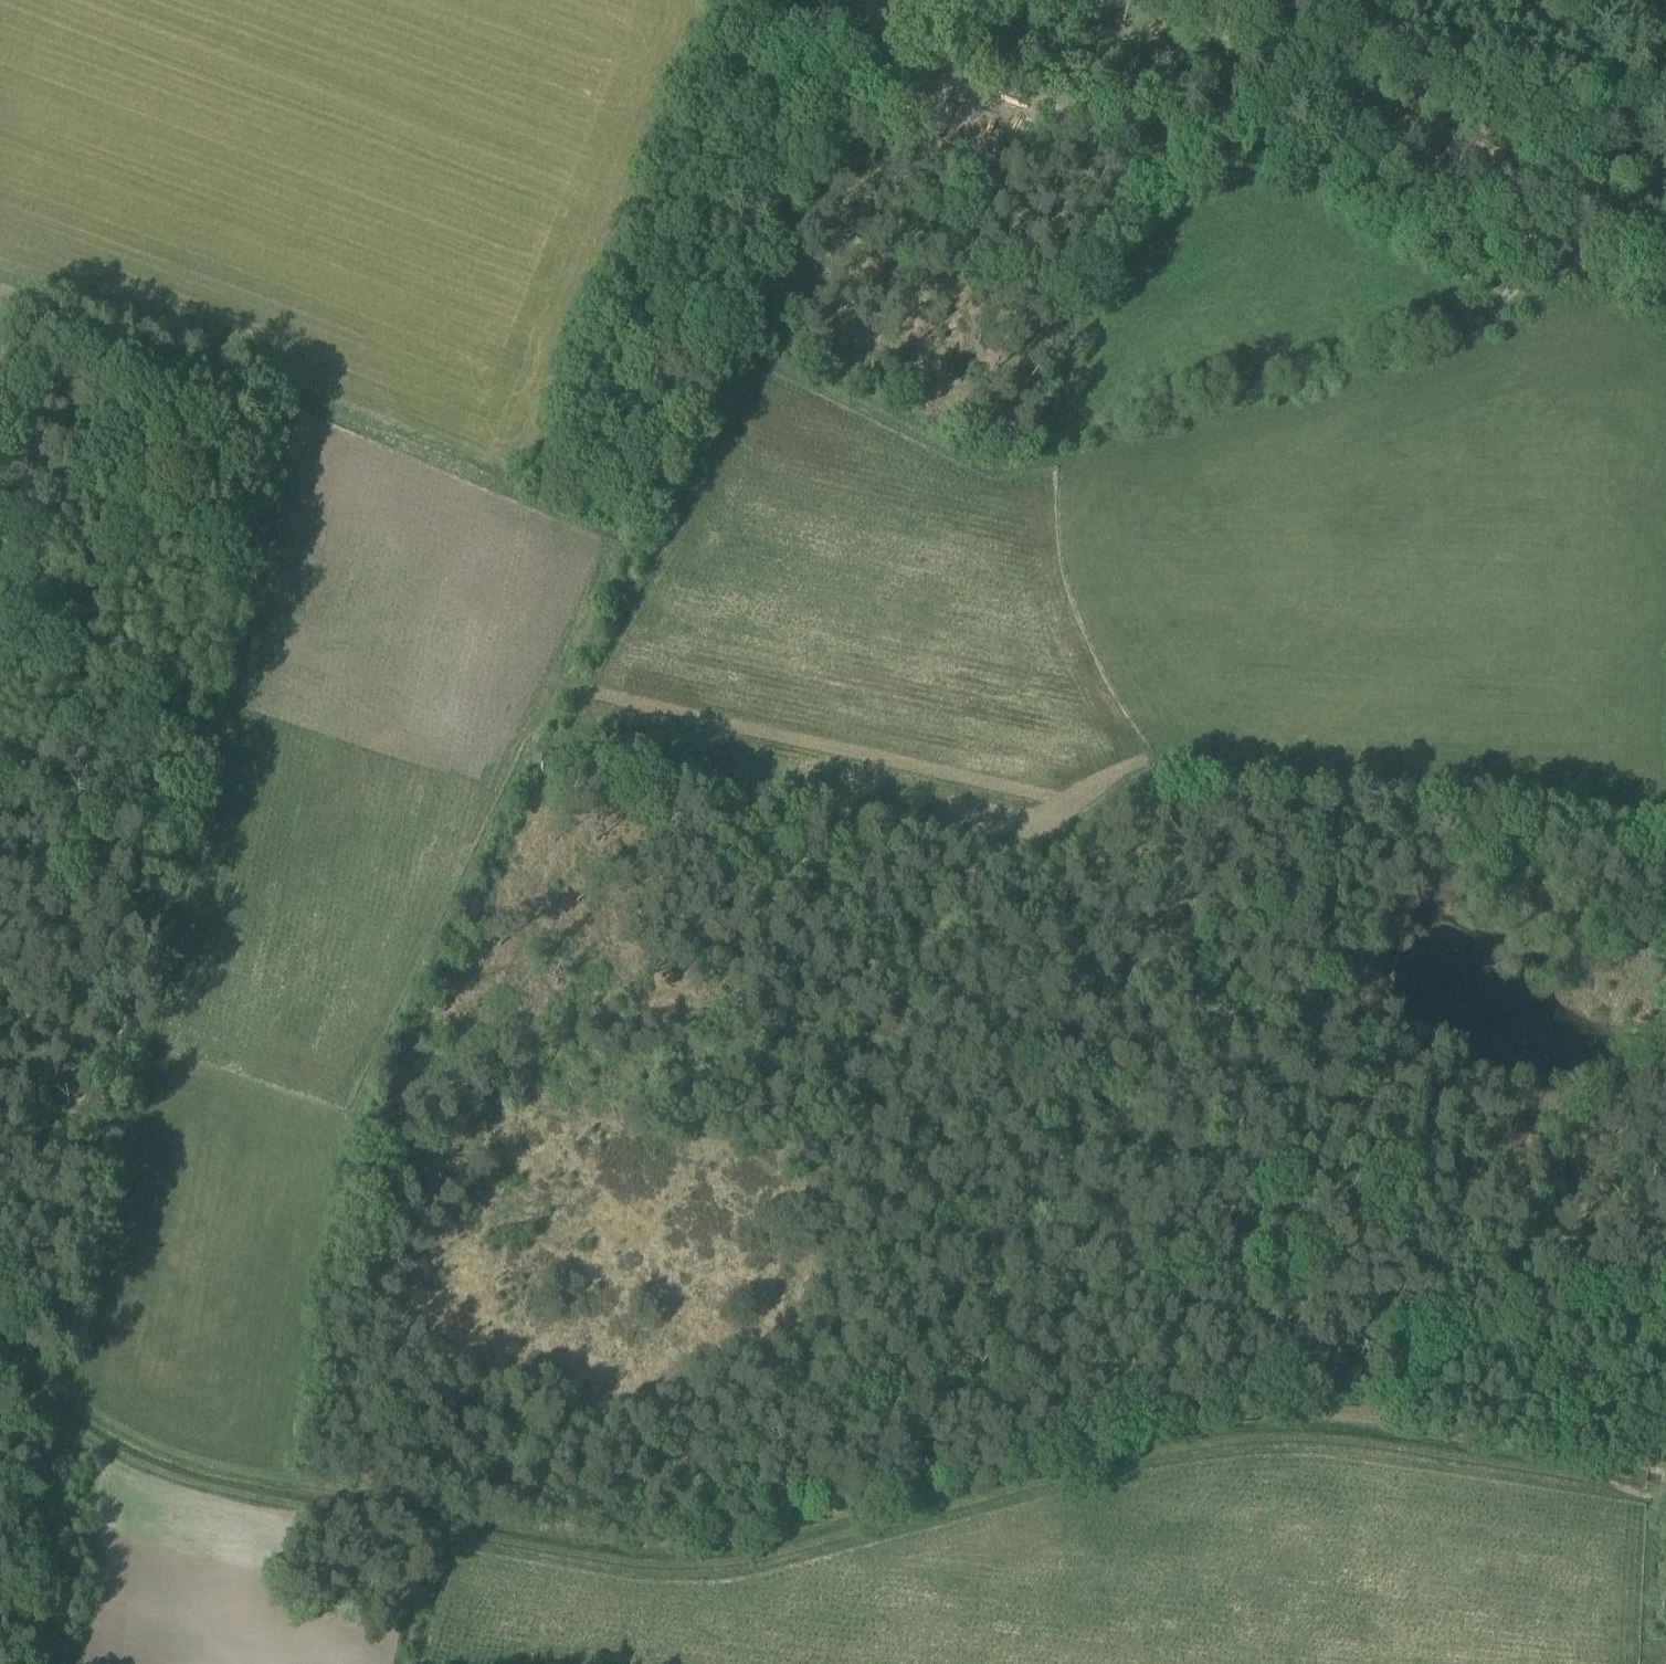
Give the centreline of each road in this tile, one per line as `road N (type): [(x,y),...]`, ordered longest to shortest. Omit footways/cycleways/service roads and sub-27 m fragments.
road 1 (unclassified): [(1665,314),(1525,235),(1208,108),(886,45)]

